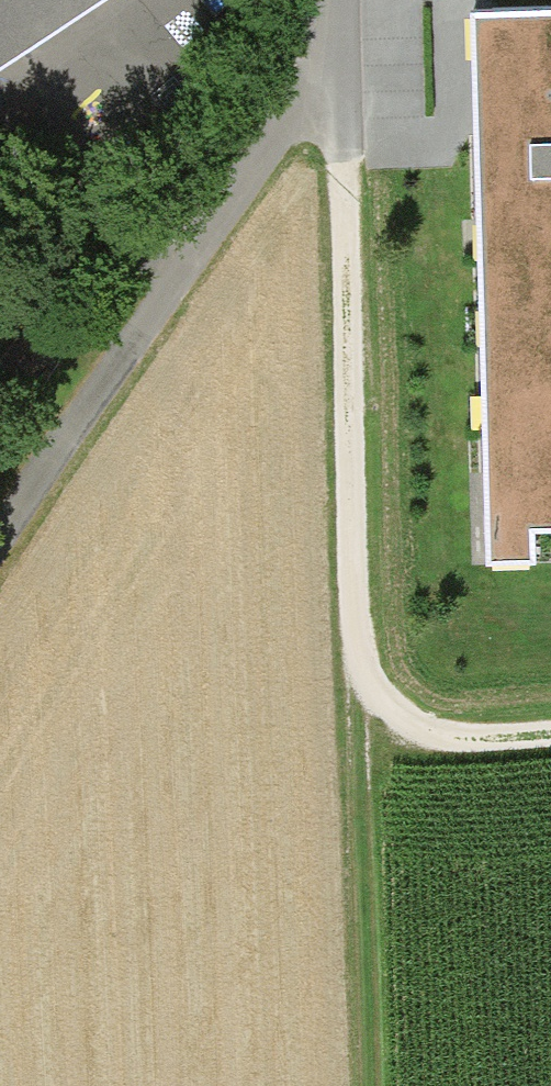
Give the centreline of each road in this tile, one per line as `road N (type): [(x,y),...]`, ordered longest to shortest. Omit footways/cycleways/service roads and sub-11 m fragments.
road 1 (track): [(550,736),(442,743),(383,719),(353,677),(343,625),(341,207),(324,57)]
road 2 (residential): [(327,0),(324,57),(0,536)]
road 3 (track): [(353,677),(332,794),(350,1085)]

